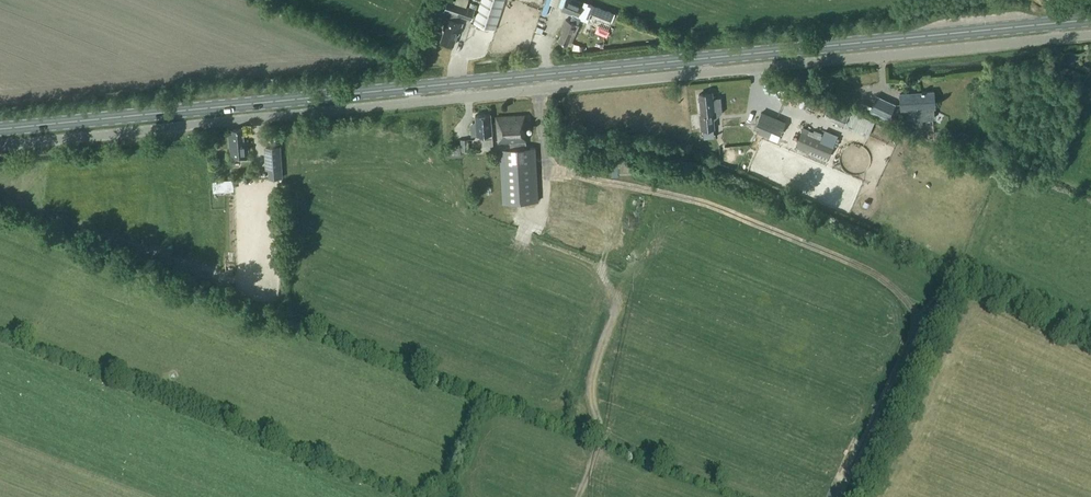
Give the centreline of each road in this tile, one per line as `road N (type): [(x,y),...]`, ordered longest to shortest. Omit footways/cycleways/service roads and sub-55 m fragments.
road 1 (primary): [(0,130),(1090,22)]
road 2 (unclassified): [(0,142),(1090,37)]

